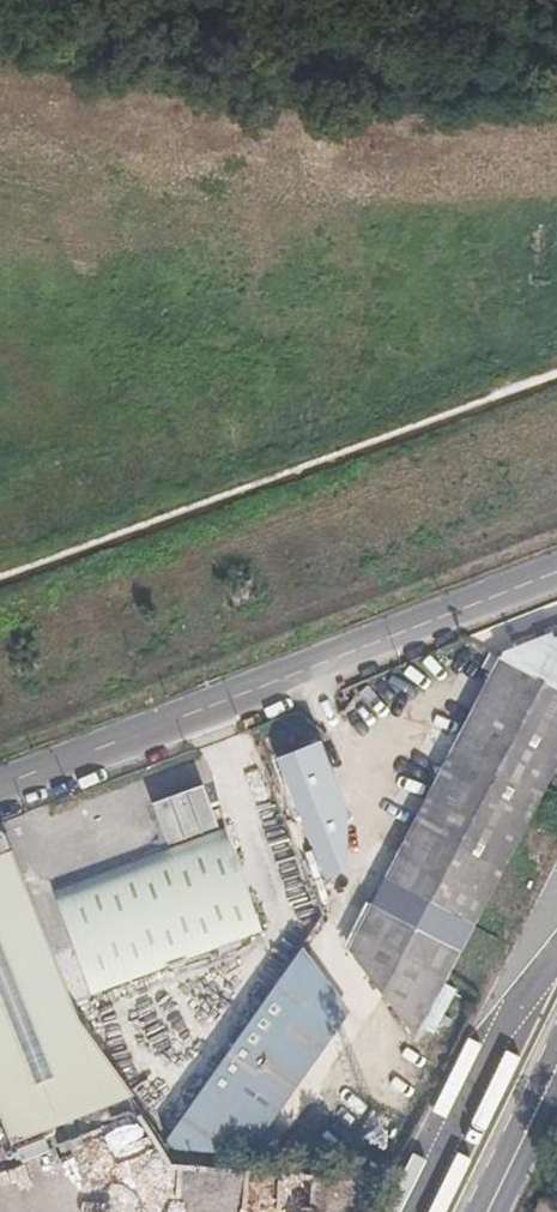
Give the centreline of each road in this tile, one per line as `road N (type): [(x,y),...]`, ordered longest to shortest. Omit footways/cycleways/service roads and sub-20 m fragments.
road 1 (tertiary): [(0,791),(556,573)]
road 2 (secondary): [(556,1075),(491,1211)]

